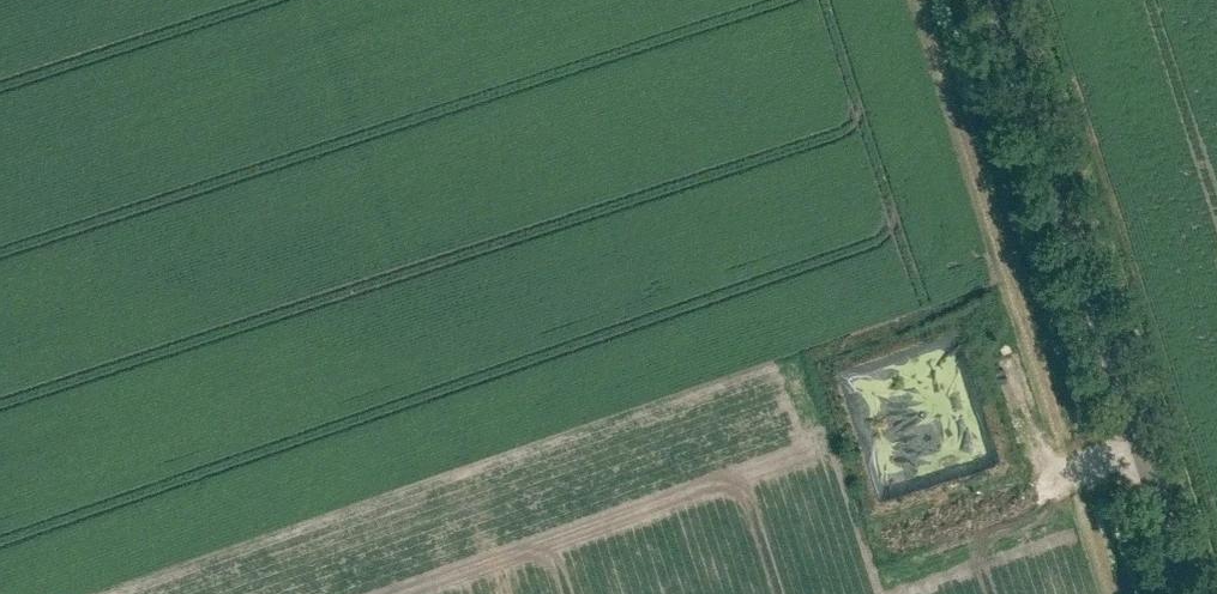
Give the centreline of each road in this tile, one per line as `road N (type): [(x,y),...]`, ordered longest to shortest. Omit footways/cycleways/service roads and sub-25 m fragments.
road 1 (unclassified): [(1186,593),(994,0)]

